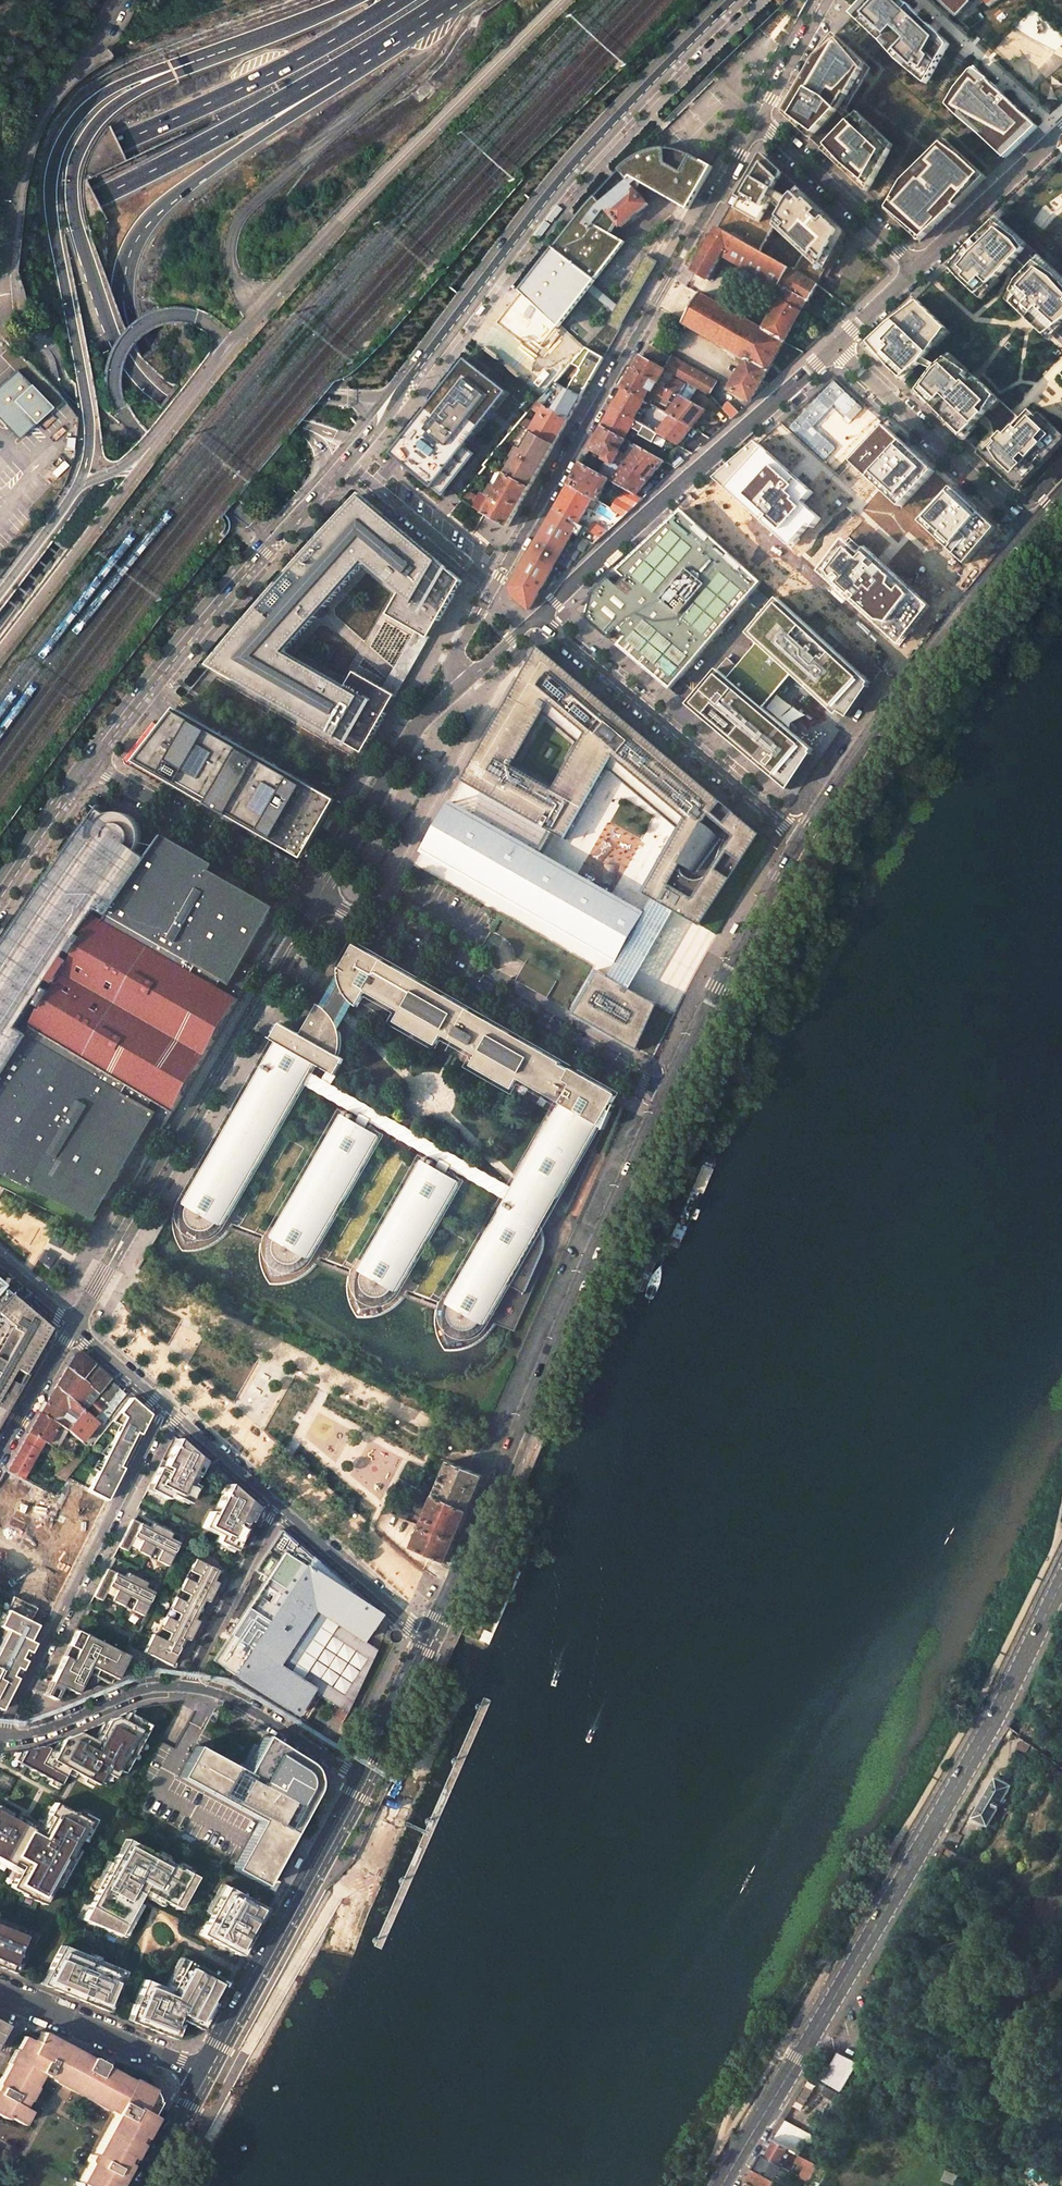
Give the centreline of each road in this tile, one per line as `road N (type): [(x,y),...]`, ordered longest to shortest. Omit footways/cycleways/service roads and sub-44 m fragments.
road 1 (primary): [(723,2185),(994,1719),(1061,1578)]
road 2 (primary): [(428,1632),(663,1092)]
road 3 (trunk): [(197,61),(112,108),(81,146),(72,191),(81,245),(114,337),(151,390),(202,413),(309,430)]
road 4 (residential): [(495,586),(759,121)]
road 5 (tertiary): [(388,404),(582,152),(734,0)]
road 6 (trunk): [(143,354),(125,289),(133,248),(149,221),(451,0)]
road 7 (trunk): [(197,61),(102,95),(75,122),(55,166),(54,224),(89,429),(76,487)]
road 8 (trunk): [(0,248),(246,121),(446,0)]
road 9 (unclassified): [(230,346),(340,221),(560,0)]
road 10 (trunk): [(399,0),(243,87),(0,192)]
road 11 (residential): [(835,347),(539,615)]
road 12 (unclassified): [(271,540),(143,435),(114,393),(121,346),(152,320),(194,319),(230,346)]
road 13 (primary): [(802,838),(900,692),(1029,528)]
road 14 (unclassified): [(166,1406),(0,1737)]
road 15 (residential): [(539,615),(802,838)]
road 16 (primary): [(199,2072),(358,1776)]
road 17 (unclassified): [(663,1092),(372,927)]
road 18 (trunk): [(0,626),(156,407),(143,354)]
road 19 (unclassified): [(121,0),(40,100),(0,257)]
road 20 (primary): [(663,1092),(802,838)]
road 21 (tertiary): [(91,763),(271,540)]
road 22 (unclassified): [(0,654),(157,436)]
road 23 (residential): [(835,347),(1029,528)]
road 24 (trunk): [(388,404),(215,378),(143,354)]
road 25 (unclassified): [(291,880),(91,763)]
road 26 (residential): [(0,1988),(199,2072)]
road 27 (residential): [(759,121),(916,268)]
road 28 (residential): [(495,586),(455,654),(465,681),(539,615)]
road 29 (unclassified): [(278,1504),(189,1687)]
road 30 (residential): [(1061,126),(916,268)]
road 31 (residential): [(335,468),(495,586)]
road 32 (residential): [(189,1687),(142,1691),(44,1730),(0,1739)]
road 33 (residential): [(278,1504),(428,1632)]
road 34 (residential): [(358,1776),(227,1696),(189,1687)]
road 35 (trunk): [(352,0),(197,61)]
road 36 (primary): [(358,1776),(428,1632)]
road 37 (tertiary): [(0,892),(91,763)]
road 38 (residential): [(166,1406),(278,1504)]
road 39 (residential): [(0,1452),(73,1325)]
road 40 (residential): [(759,121),(827,0)]
road 41 (tertiary): [(76,487),(0,593)]
road 42 (primary): [(138,2185),(199,2072)]
road 43 (residential): [(73,1325),(166,1406)]

